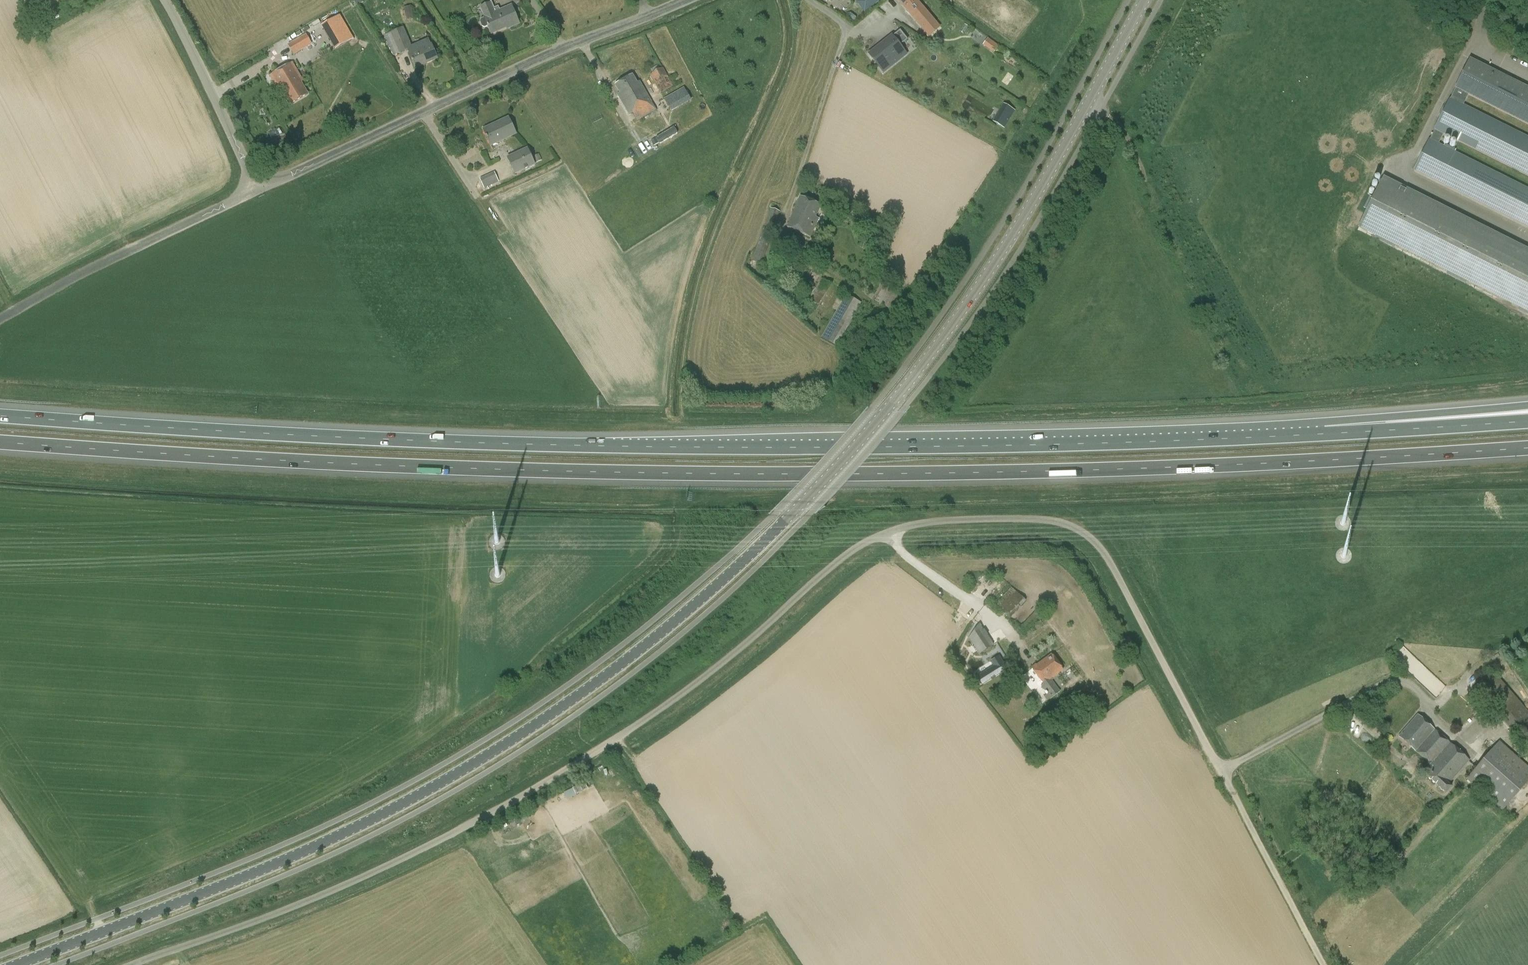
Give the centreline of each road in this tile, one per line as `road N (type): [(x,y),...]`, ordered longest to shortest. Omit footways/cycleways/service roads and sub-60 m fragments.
road 1 (tertiary): [(15,964),(311,849),(417,796),(570,702),(727,576),(940,341),(1019,225),(1145,0)]
road 2 (motorway): [(0,442),(506,469),(876,475),(1162,469),(1527,446)]
road 3 (unclassified): [(132,964),(348,884),(491,814),(717,667),(847,554),(919,524),(1034,518),(1086,535),(1114,569),(1225,770),(1321,720)]
road 4 (motorway): [(1326,435),(900,448),(611,446),(0,416)]
road 5 (unclassified): [(687,0),(258,188)]
road 6 (track): [(450,722),(534,651),(562,655),(619,605),(672,556),(682,511)]
road 7 (track): [(1090,101),(1121,127),(1217,325),(1252,369)]
road 8 (unclassified): [(0,319),(258,188)]
road 9 (unclassified): [(258,188),(164,0)]
road 10 (motorway): [(1527,406),(1326,435)]
road 11 (motorway): [(1527,423),(1326,435)]

